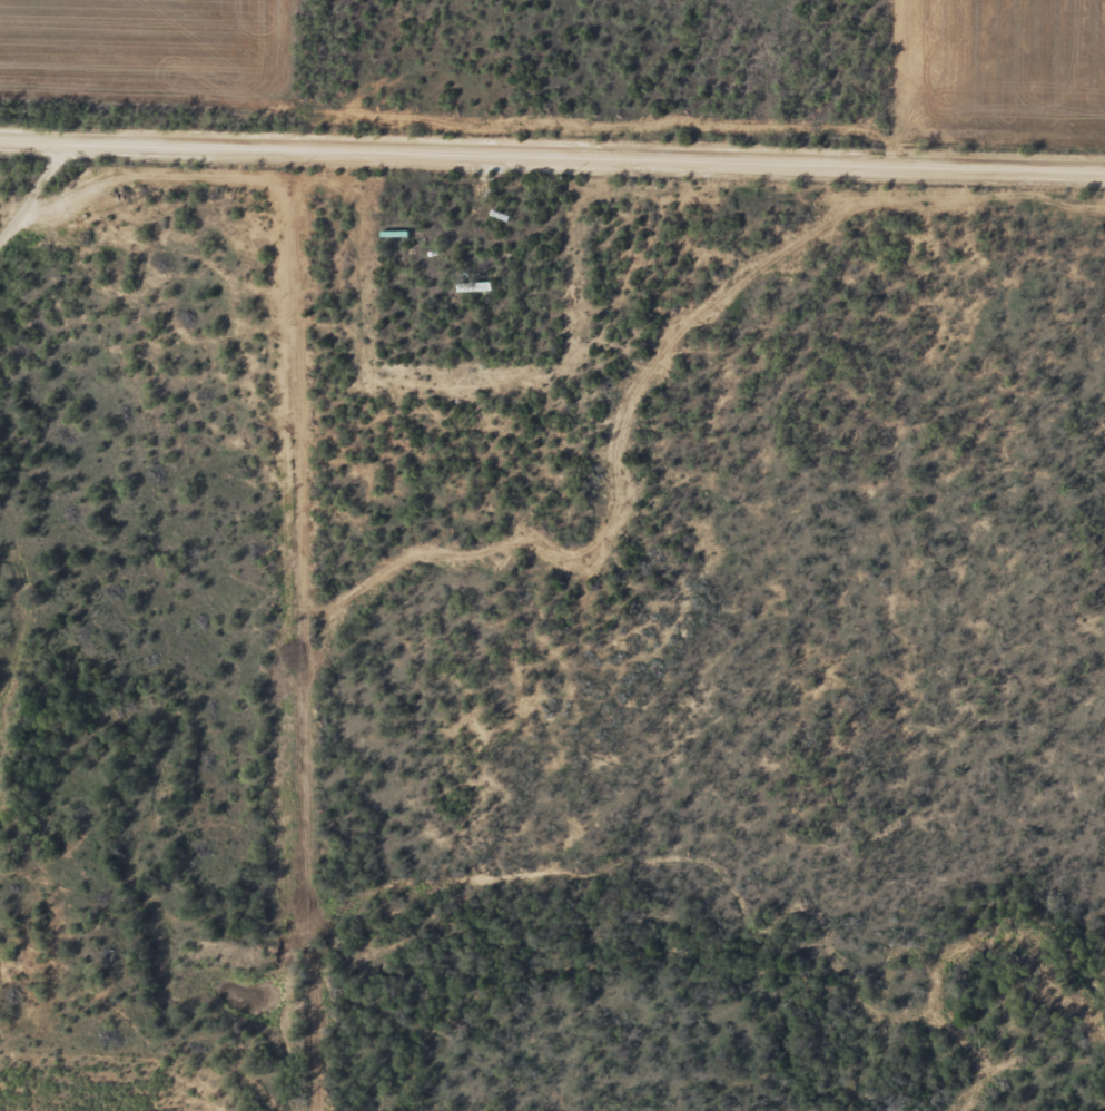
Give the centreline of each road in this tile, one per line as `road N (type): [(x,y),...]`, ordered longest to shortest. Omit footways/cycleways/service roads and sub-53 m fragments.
road 1 (residential): [(1104,167),(0,136)]

